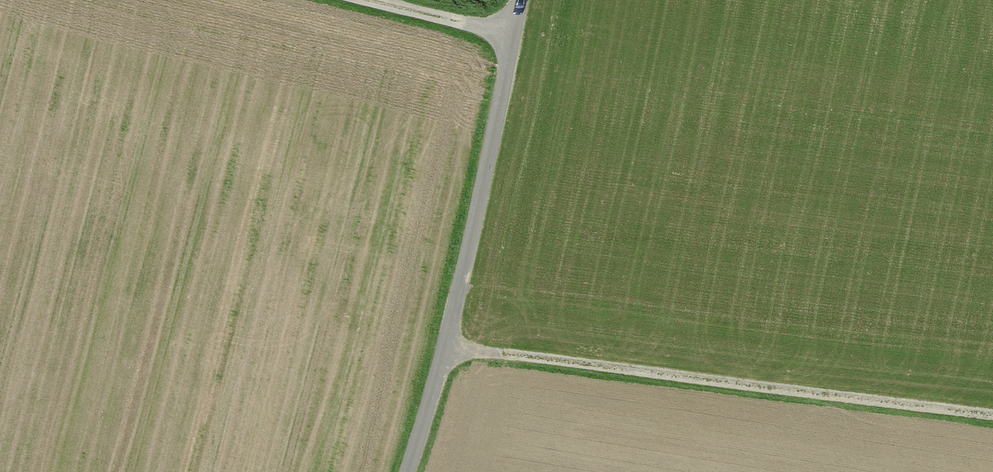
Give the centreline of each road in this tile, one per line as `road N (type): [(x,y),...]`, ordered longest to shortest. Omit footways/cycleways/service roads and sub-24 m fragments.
road 1 (track): [(449,348),(992,417)]
road 2 (unclassified): [(411,471),(449,348),(521,0)]
road 3 (track): [(370,0),(513,34)]

